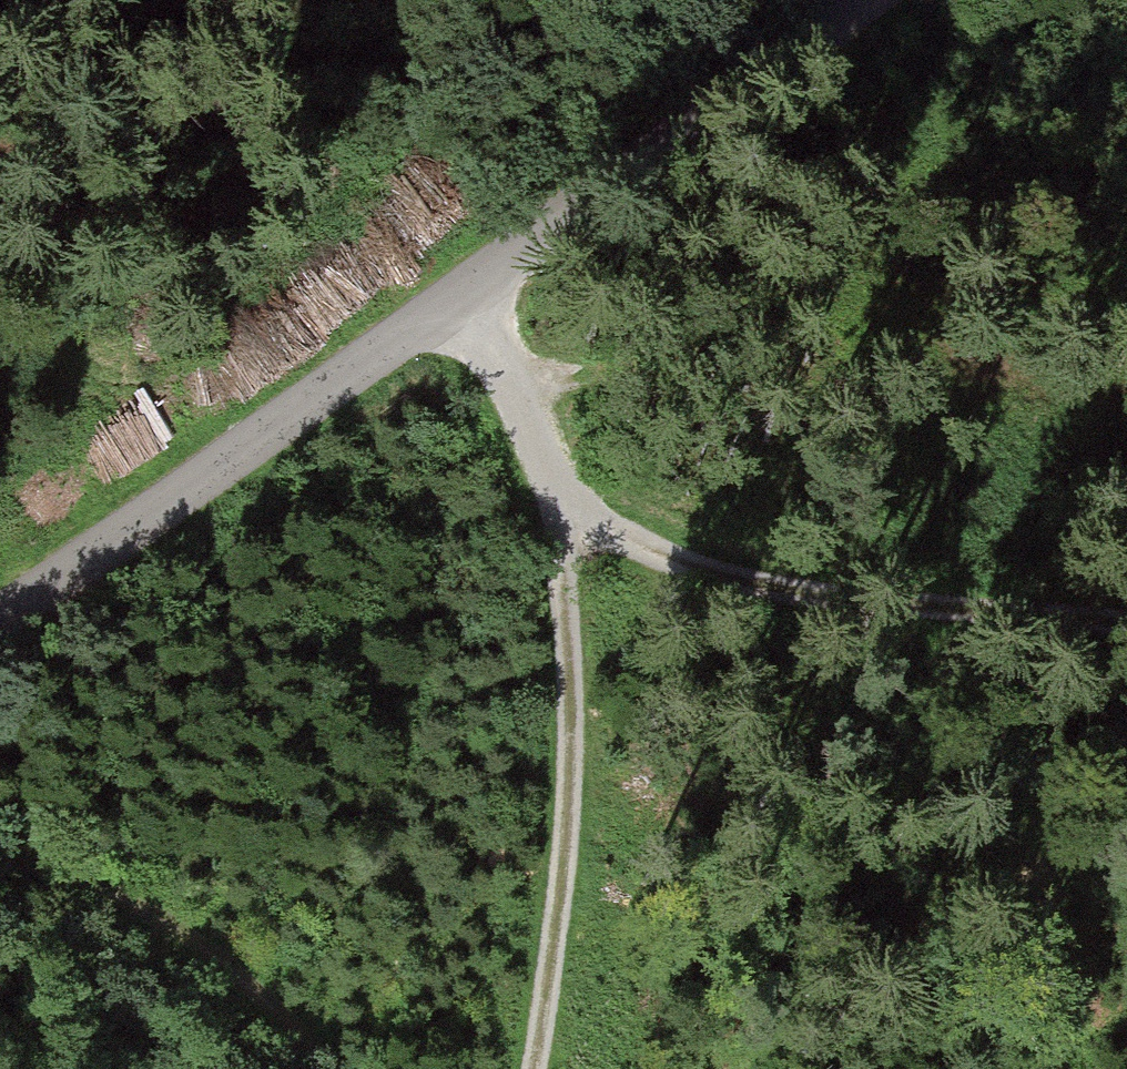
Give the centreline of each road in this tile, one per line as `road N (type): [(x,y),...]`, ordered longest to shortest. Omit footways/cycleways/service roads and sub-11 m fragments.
road 1 (unclassified): [(0,615),(465,295),(858,0)]
road 2 (track): [(465,295),(562,505),(574,660),(558,956),(535,1068)]
road 3 (track): [(1126,619),(822,590),(680,561),(562,505)]
road 4 (track): [(0,860),(61,876),(181,932),(327,1068)]

